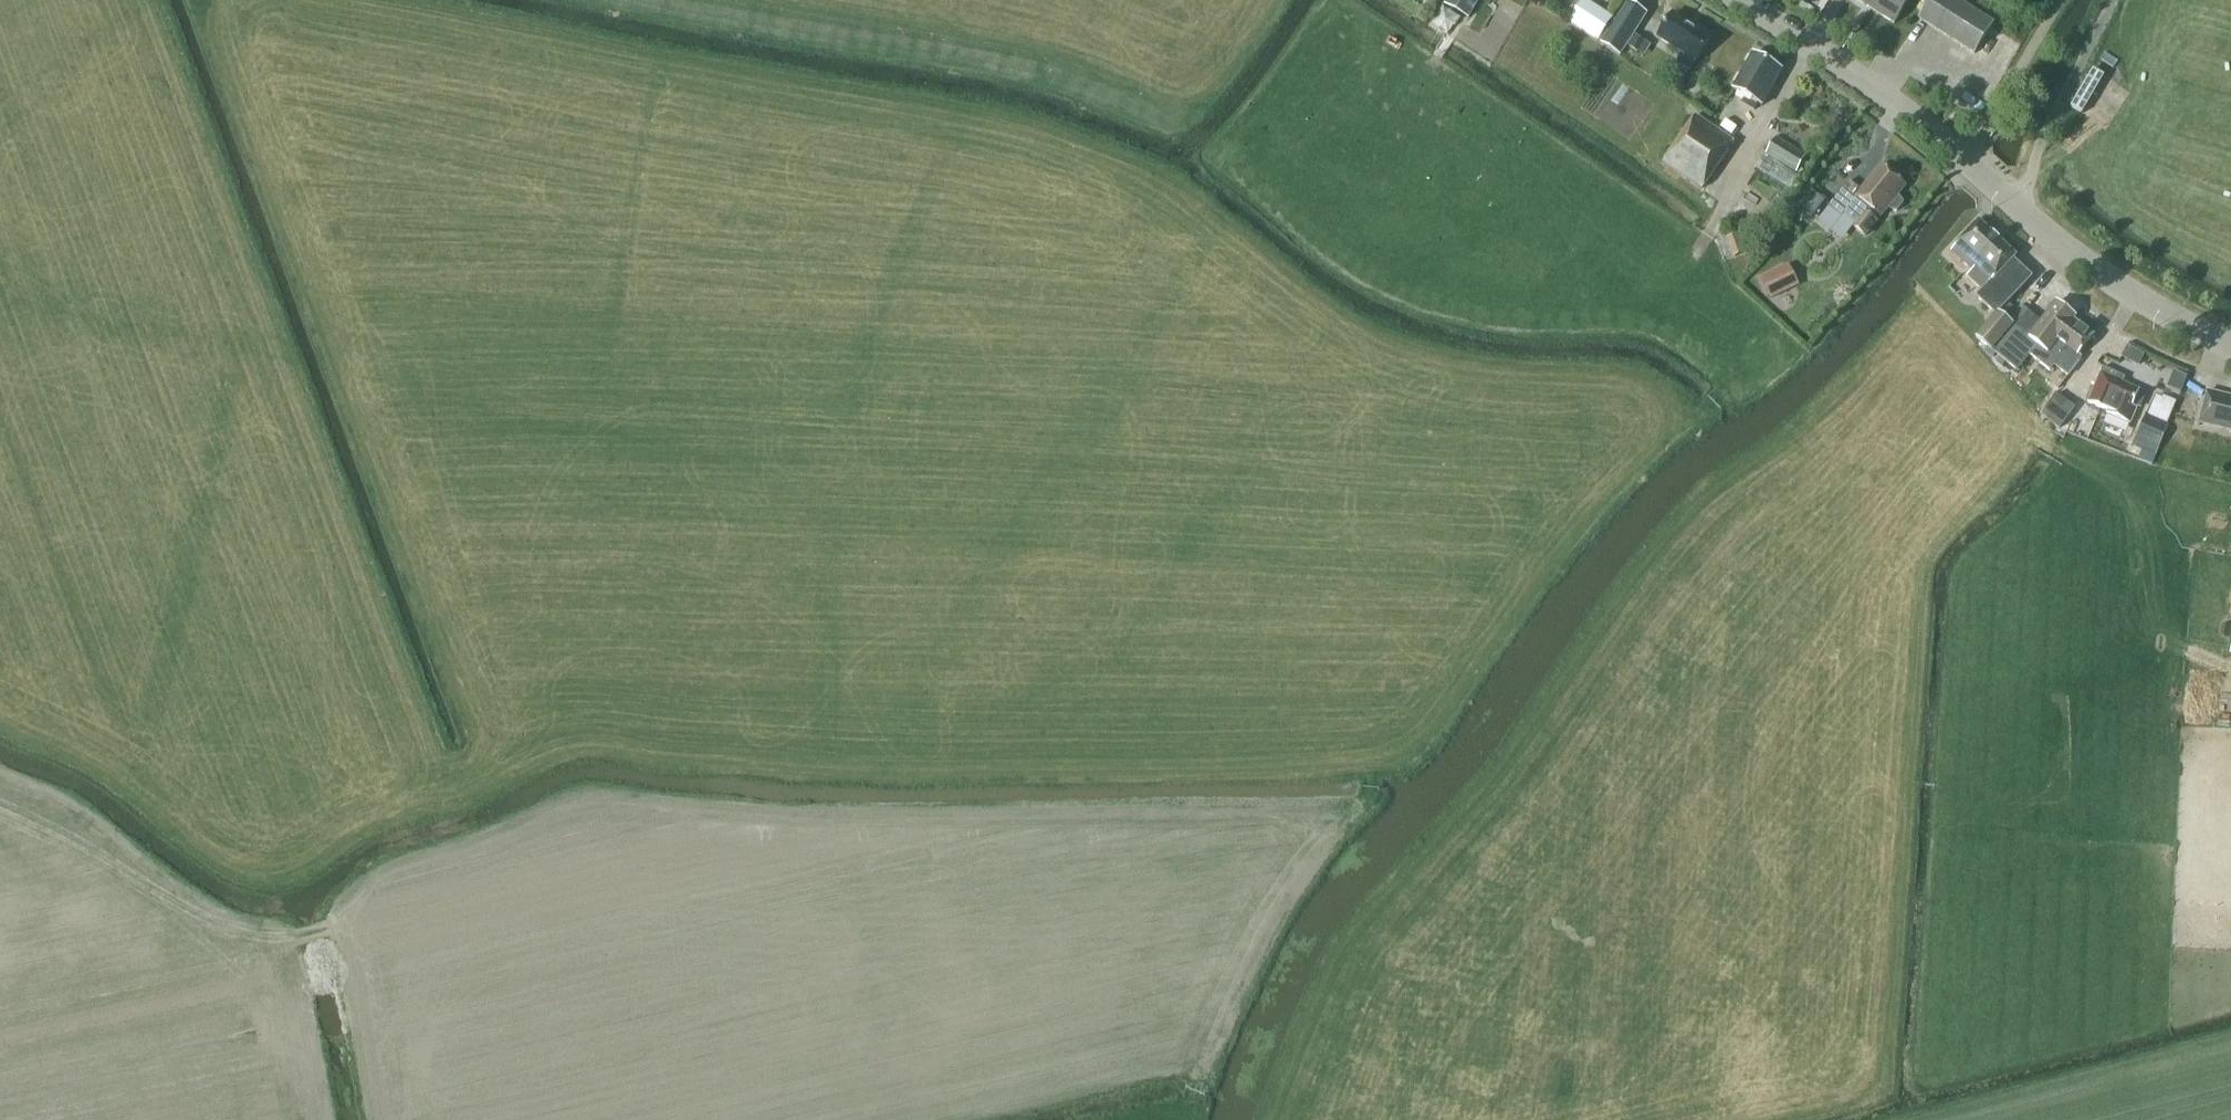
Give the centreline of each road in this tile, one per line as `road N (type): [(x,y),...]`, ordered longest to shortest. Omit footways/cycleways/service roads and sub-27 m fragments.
road 1 (tertiary): [(2230,345),(2089,266),(1915,119),(1739,0)]

